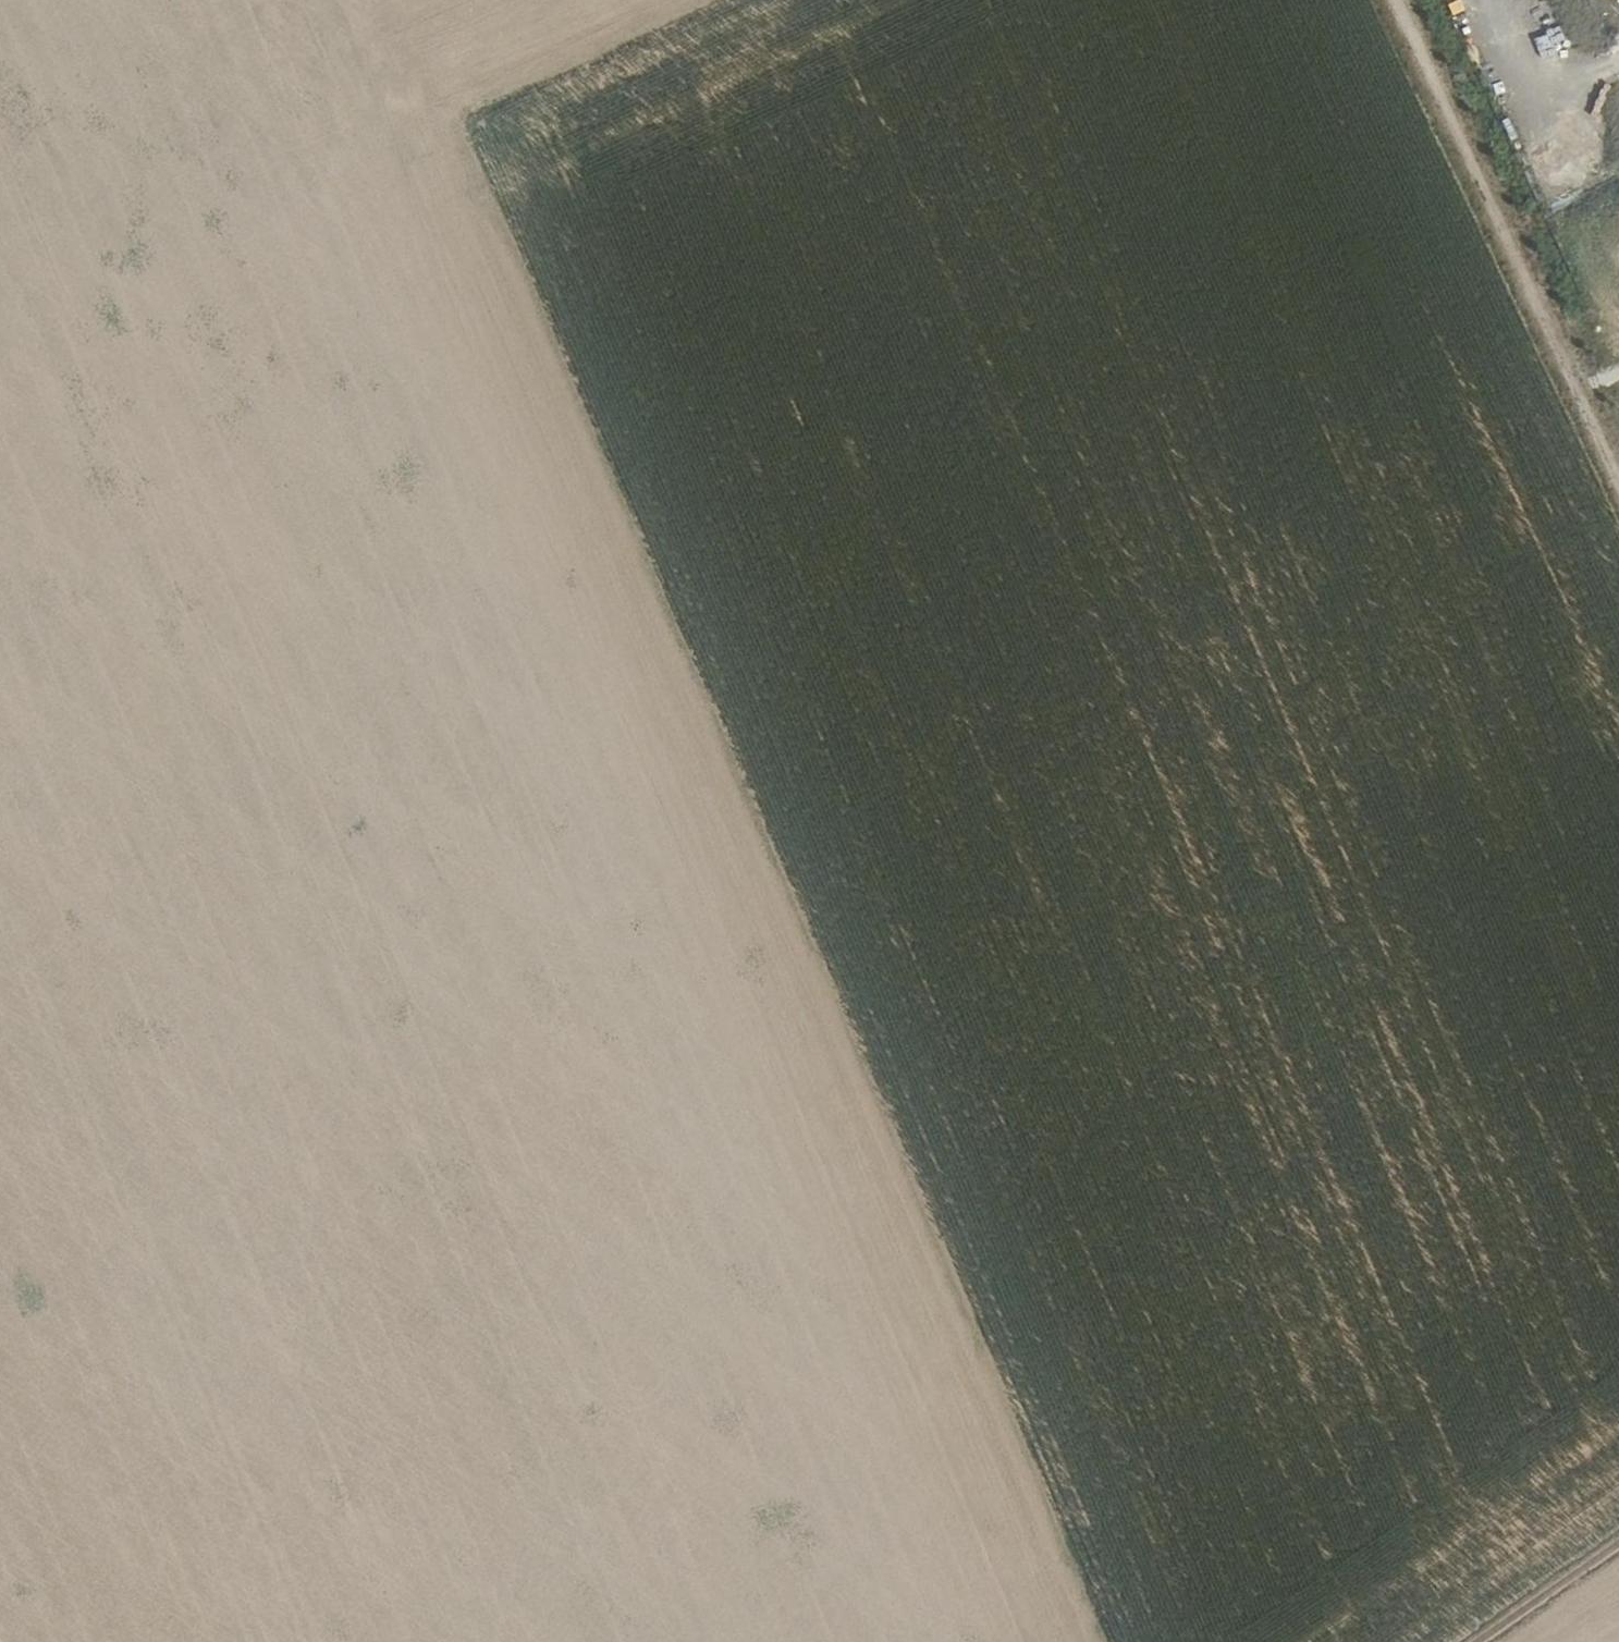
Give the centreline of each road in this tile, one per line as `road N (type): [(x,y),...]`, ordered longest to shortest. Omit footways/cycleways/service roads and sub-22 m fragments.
road 1 (track): [(1390,0),(1618,480)]
road 2 (track): [(1480,1641),(1618,1546)]

